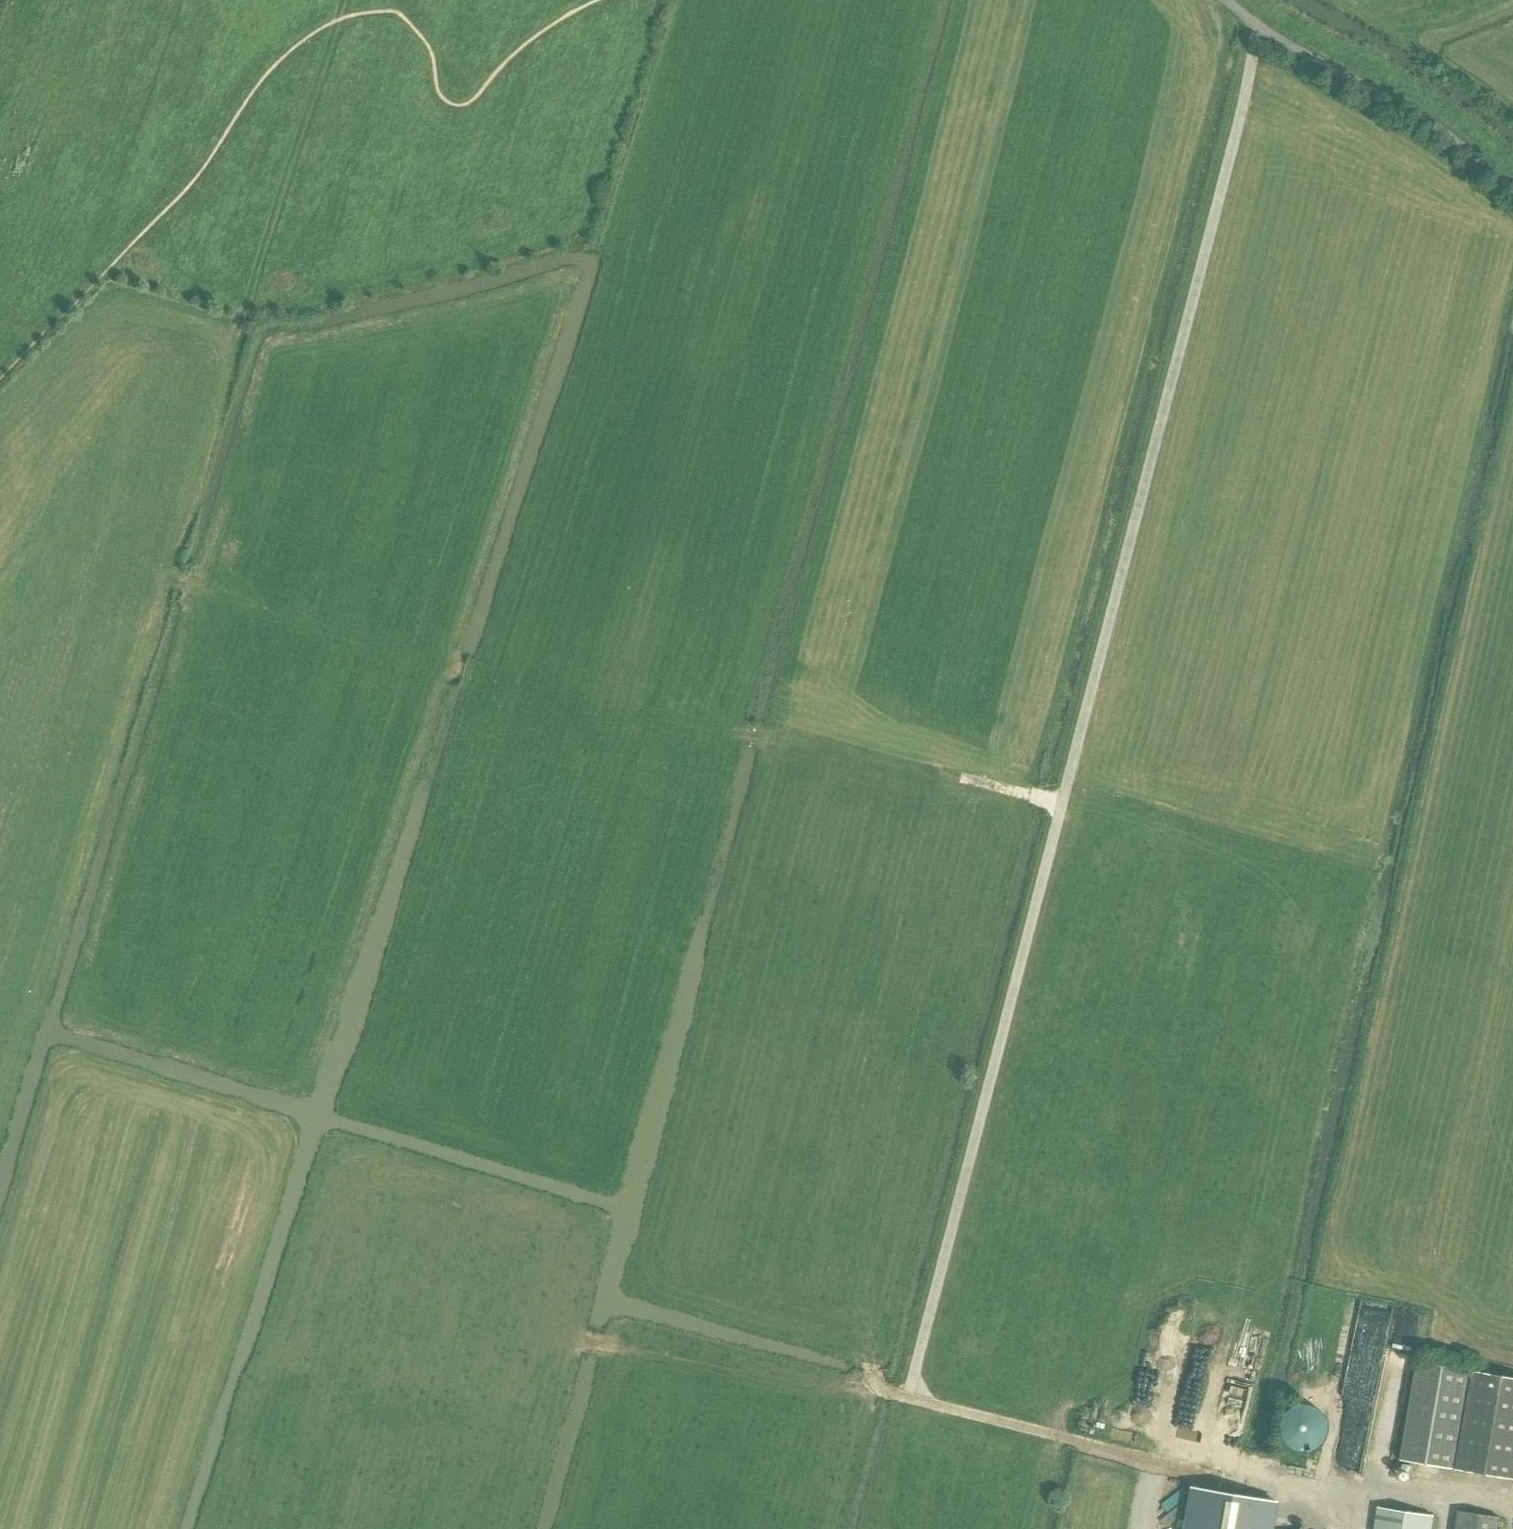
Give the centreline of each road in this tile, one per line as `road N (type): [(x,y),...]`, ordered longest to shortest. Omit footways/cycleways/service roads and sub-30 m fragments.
road 1 (track): [(1260,29),(912,1375),(925,1401)]
road 2 (track): [(148,577),(441,667),(624,735),(770,742),(807,721),(1060,807)]
road 3 (track): [(925,1401),(1158,1461),(1147,1528)]

